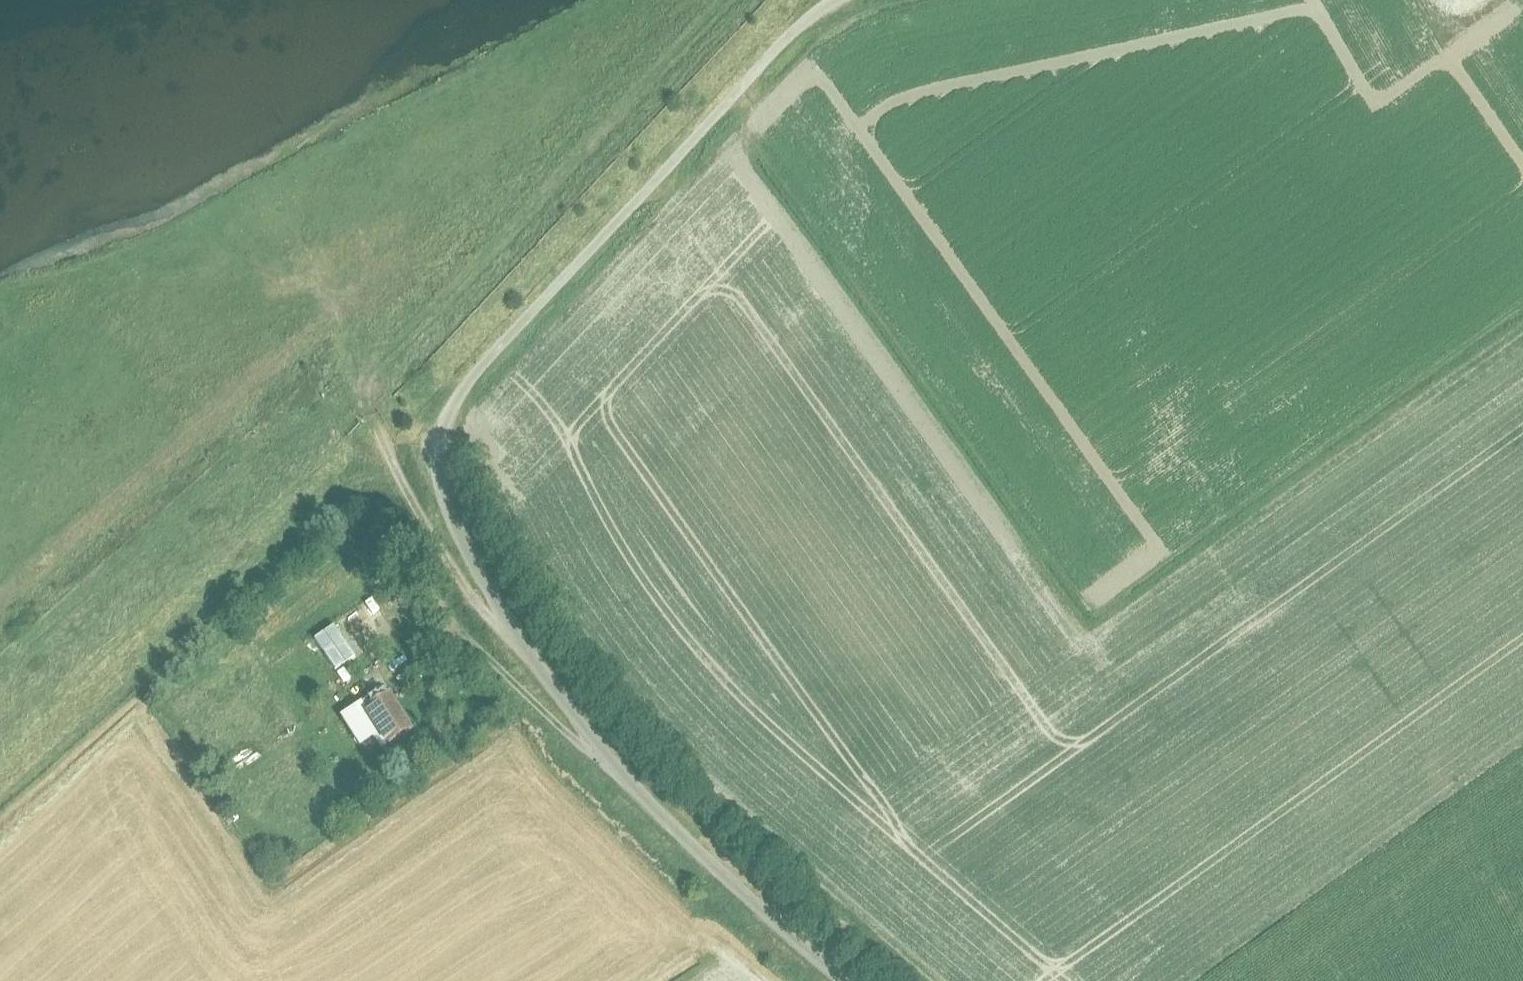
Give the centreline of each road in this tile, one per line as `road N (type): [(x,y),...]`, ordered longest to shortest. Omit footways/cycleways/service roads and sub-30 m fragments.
road 1 (unclassified): [(829,980),(588,737),(459,535),(437,448),(476,378),(809,24),(848,0)]

